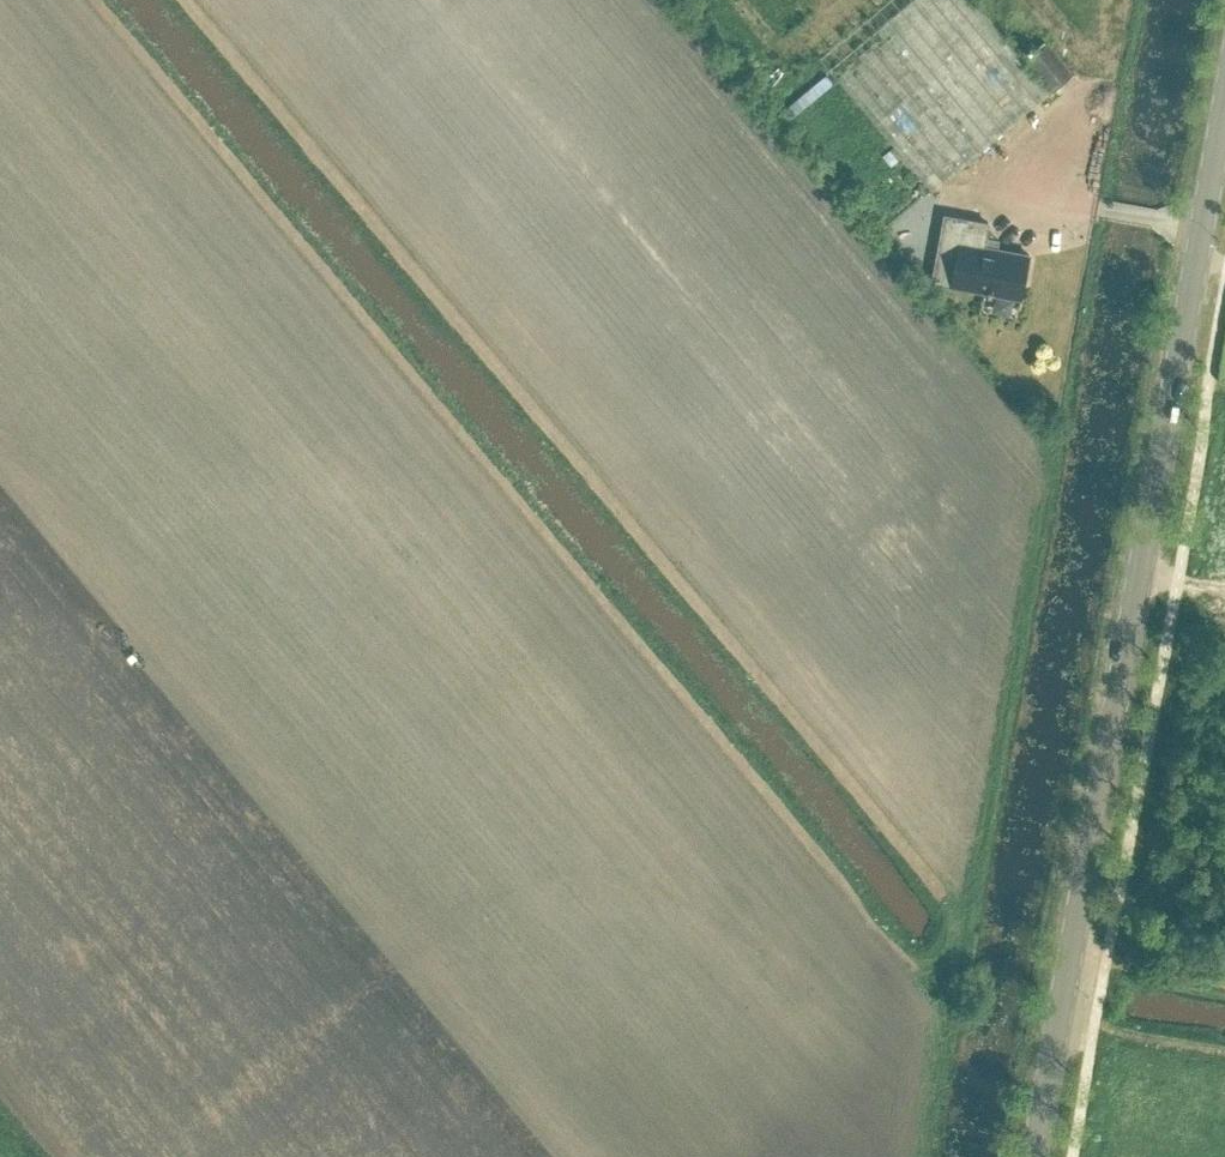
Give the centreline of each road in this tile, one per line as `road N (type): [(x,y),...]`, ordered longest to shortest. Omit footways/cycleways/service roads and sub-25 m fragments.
road 1 (tertiary): [(1033,1156),(1224,98)]

